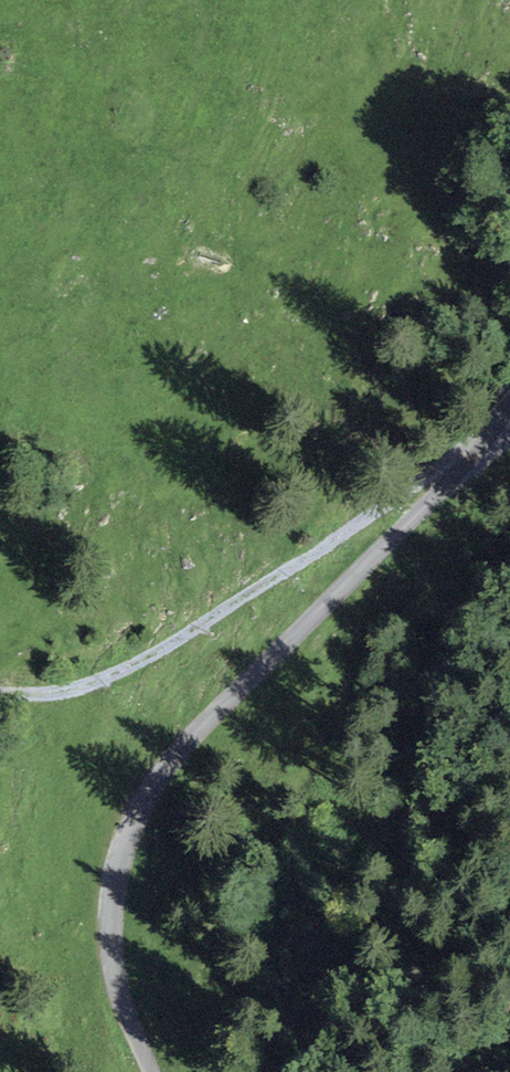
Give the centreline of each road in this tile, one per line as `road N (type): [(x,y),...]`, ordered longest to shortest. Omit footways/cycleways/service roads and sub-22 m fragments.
road 1 (unclassified): [(153,1071),(125,1005),(114,944),(118,881),(144,803),(198,731),(509,422)]
road 2 (track): [(241,1071),(240,985),(271,842),(372,647),(509,460)]
road 3 (track): [(509,413),(377,512),(168,647),(101,681),(52,694),(0,693)]

